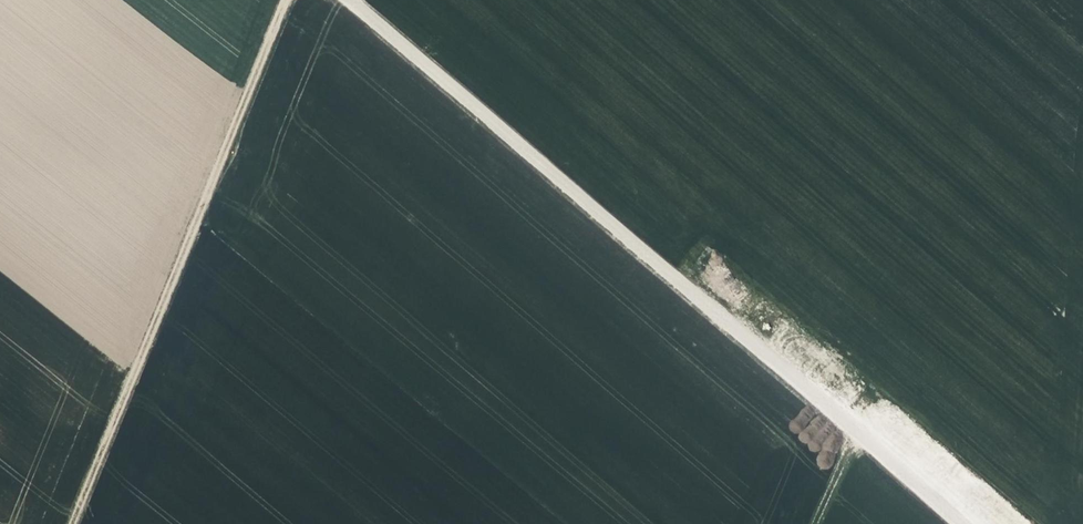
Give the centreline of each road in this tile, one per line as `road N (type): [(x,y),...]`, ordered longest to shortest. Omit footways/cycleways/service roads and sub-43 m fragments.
road 1 (track): [(961,523),(348,0)]
road 2 (track): [(282,0),(68,523)]

